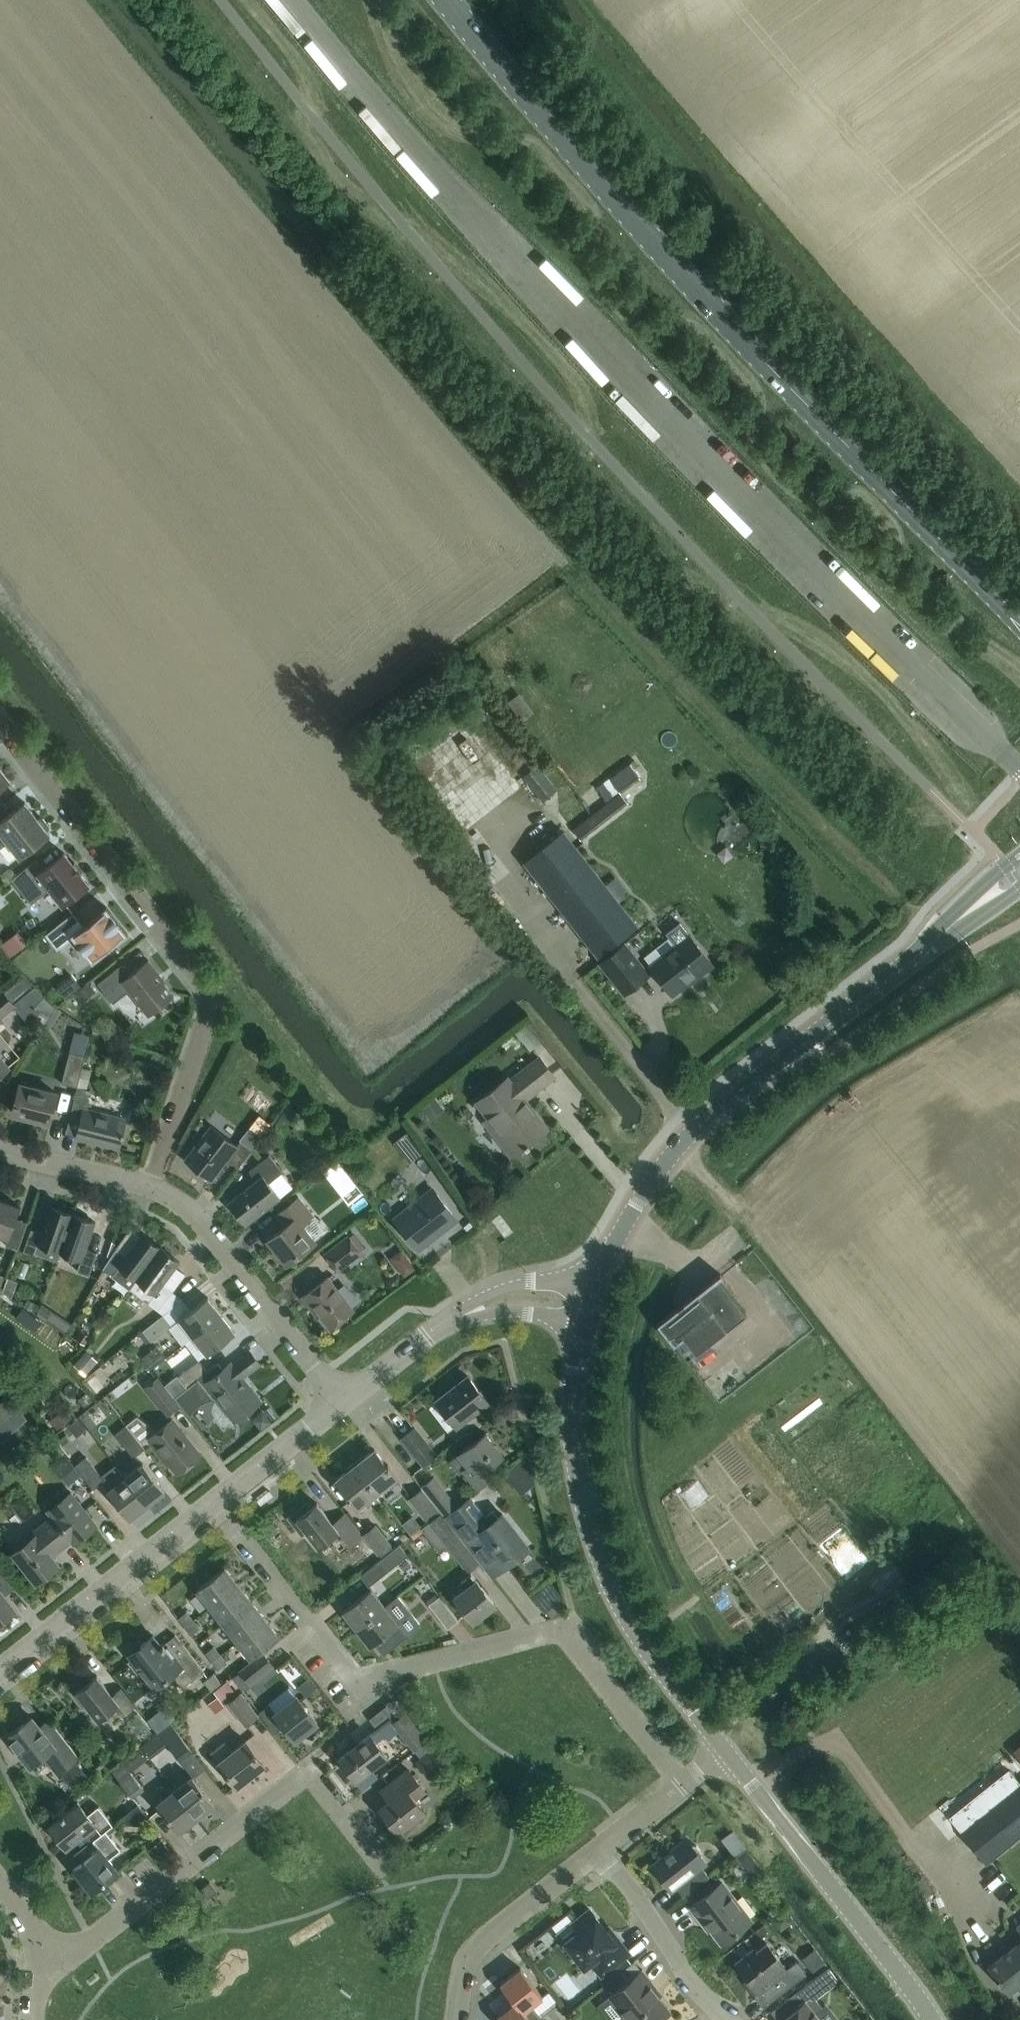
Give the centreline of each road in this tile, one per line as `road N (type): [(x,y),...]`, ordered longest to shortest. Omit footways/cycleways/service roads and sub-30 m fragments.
road 1 (unclassified): [(1019,769),(417,161),(287,0)]
road 2 (tertiary): [(1019,629),(553,140),(443,0)]
road 3 (residential): [(676,1783),(562,1627),(359,1679),(217,1497)]
road 4 (tertiary): [(598,1293),(649,1183),(700,1117),(1019,869)]
road 5 (residential): [(148,1188),(206,1010),(203,983),(0,723)]
road 6 (tertiary): [(722,1750),(630,1632),(595,1556),(574,1431),(598,1293)]
road 7 (residential): [(385,1865),(301,1770),(63,1963)]
road 8 (tertiary): [(932,2019),(722,1750)]
road 9 (residential): [(148,1188),(193,1213),(344,1397)]
road 10 (unclassified): [(344,1397),(476,1305),(598,1293)]
road 11 (unclassified): [(0,1669),(217,1497)]
road 12 (residential): [(454,2019),(462,1964),(474,1943),(600,1846)]
road 13 (residential): [(730,2019),(688,1982),(666,1936),(600,1846)]
road 14 (unclassified): [(217,1497),(344,1397)]
road 15 (residential): [(0,1148),(148,1188)]

